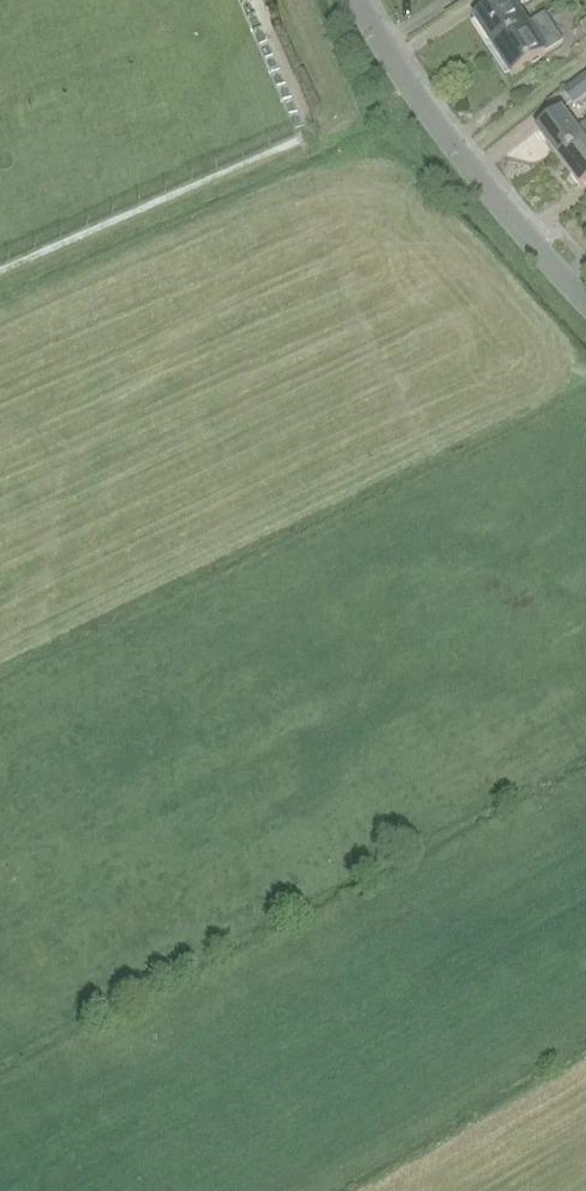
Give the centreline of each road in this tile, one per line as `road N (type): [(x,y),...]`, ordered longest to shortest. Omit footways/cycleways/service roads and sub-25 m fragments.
road 1 (unclassified): [(585,300),(478,181),(395,69),(355,0)]

